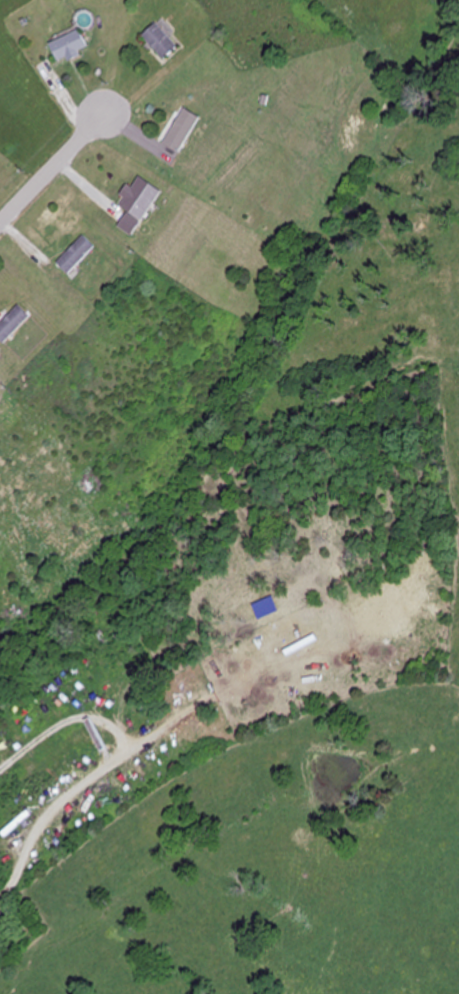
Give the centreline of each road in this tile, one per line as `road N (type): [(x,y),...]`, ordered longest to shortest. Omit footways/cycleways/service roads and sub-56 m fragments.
road 1 (residential): [(0,228),(102,115)]

